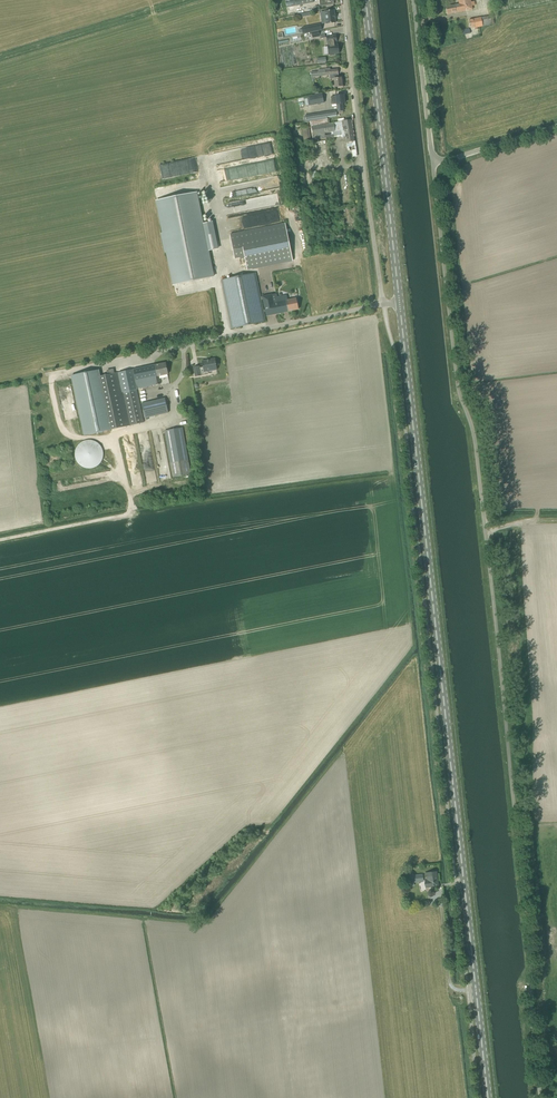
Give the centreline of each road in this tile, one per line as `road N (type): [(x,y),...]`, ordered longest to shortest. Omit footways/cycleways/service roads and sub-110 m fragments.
road 1 (unclassified): [(538,1097),(531,956),(476,447),(459,391),(431,163)]
road 2 (primary): [(488,1097),(400,302)]
road 3 (unclassified): [(384,304),(345,0)]
road 4 (primary): [(400,302),(366,0)]
road 5 (unclassified): [(160,351),(384,304)]
road 6 (track): [(0,541),(131,514),(113,436)]
road 7 (track): [(182,0),(0,56)]
road 8 (unclassified): [(431,163),(414,0)]
road 9 (unclassified): [(431,163),(556,125)]

